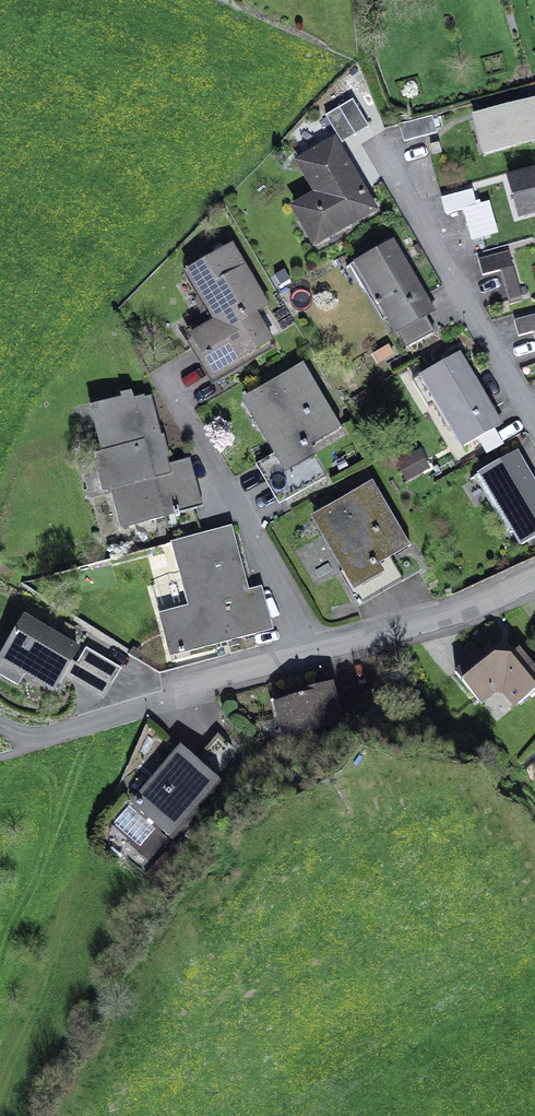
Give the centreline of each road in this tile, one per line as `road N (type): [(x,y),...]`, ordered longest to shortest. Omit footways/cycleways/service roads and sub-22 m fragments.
road 1 (residential): [(0,761),(313,658)]
road 2 (unclassified): [(165,384),(313,658)]
road 3 (residential): [(393,176),(534,416)]
road 4 (residential): [(313,658),(498,601),(534,581)]

